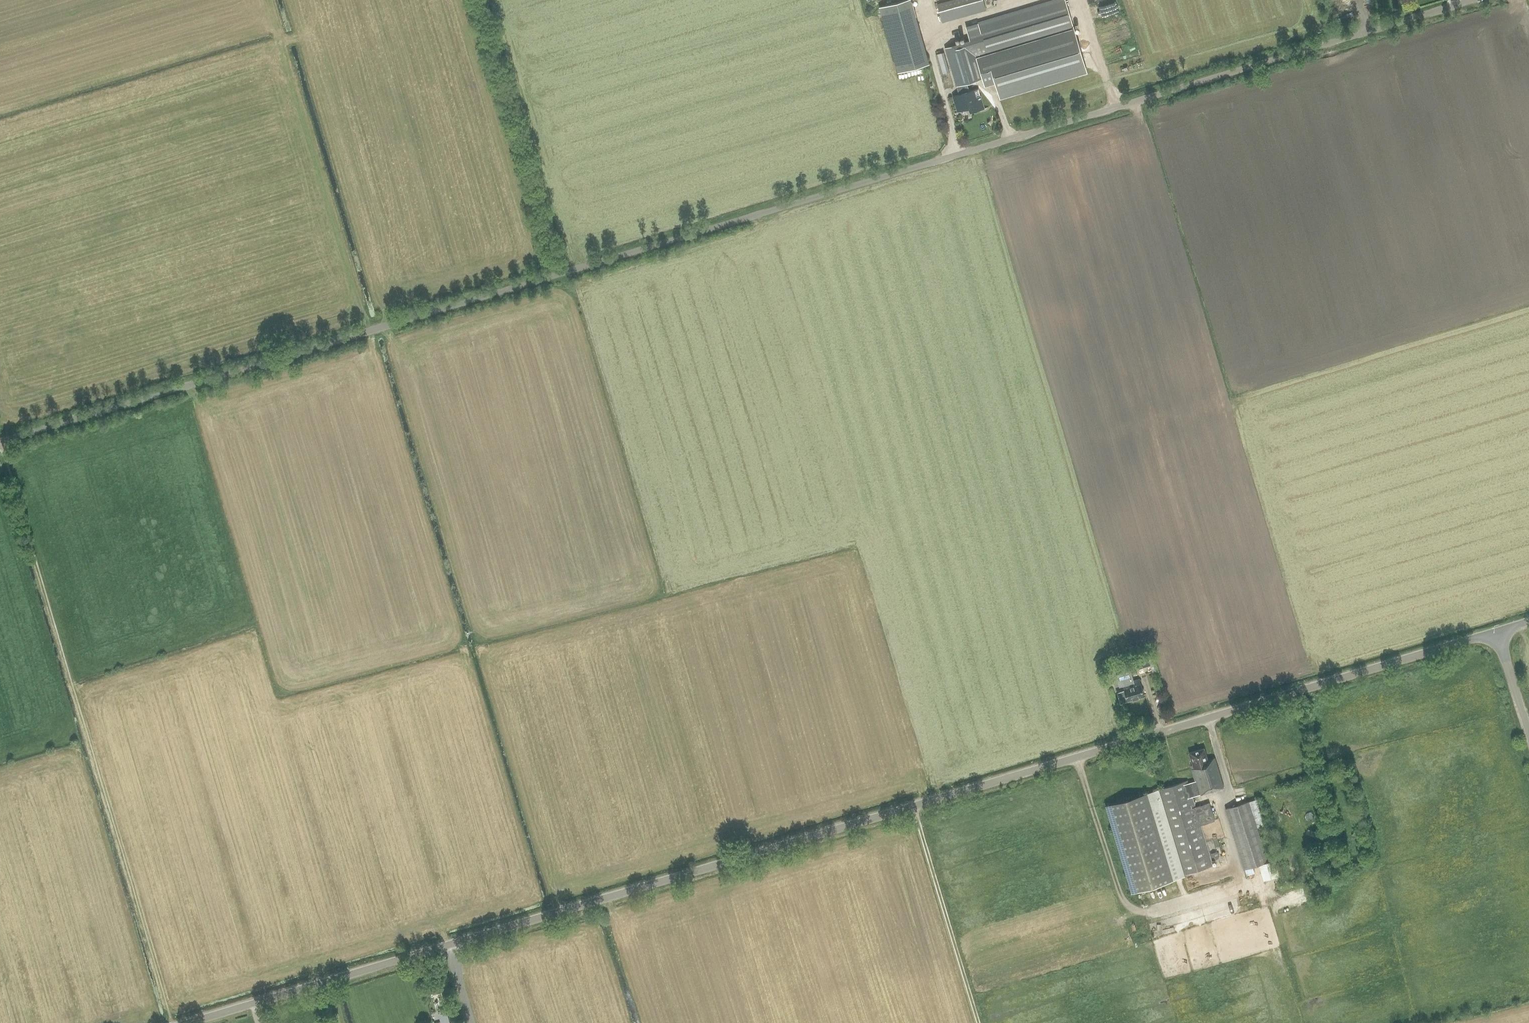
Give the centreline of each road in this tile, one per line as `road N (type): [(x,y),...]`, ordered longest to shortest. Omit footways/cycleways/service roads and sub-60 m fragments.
road 1 (unclassified): [(1,441),(1472,0)]
road 2 (tertiary): [(186,1022),(1498,631)]
road 3 (track): [(979,1022),(913,805)]

